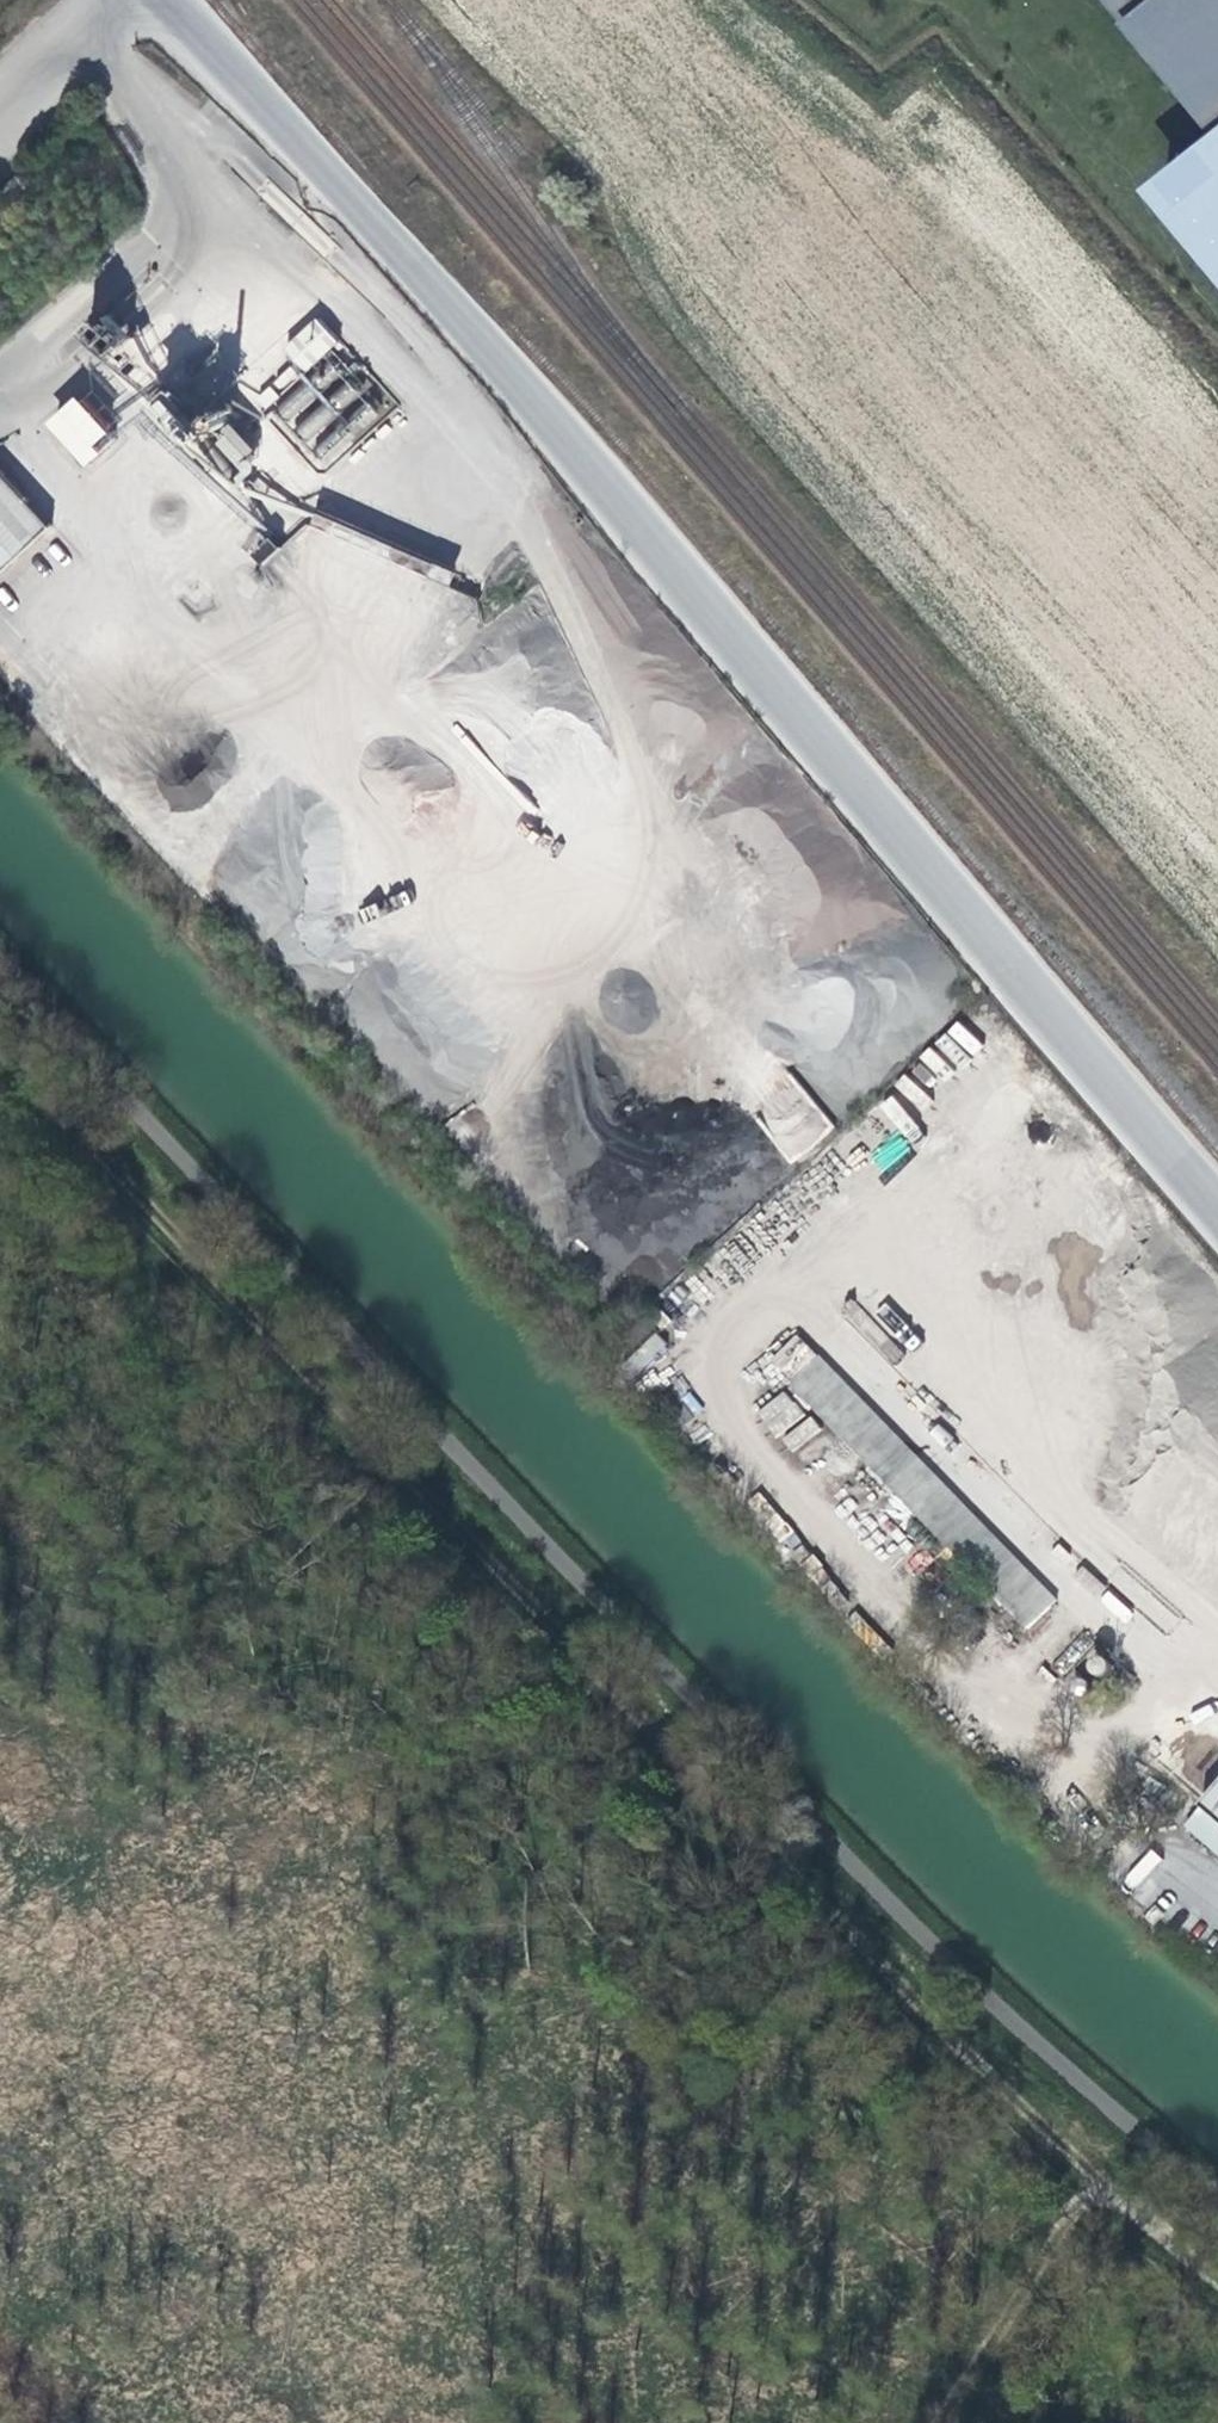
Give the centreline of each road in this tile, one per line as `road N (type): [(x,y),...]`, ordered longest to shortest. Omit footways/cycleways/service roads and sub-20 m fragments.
road 1 (track): [(1217,2280),(1145,2223),(927,2012),(0,1047)]
road 2 (unclassified): [(1217,1210),(487,352),(168,0)]

